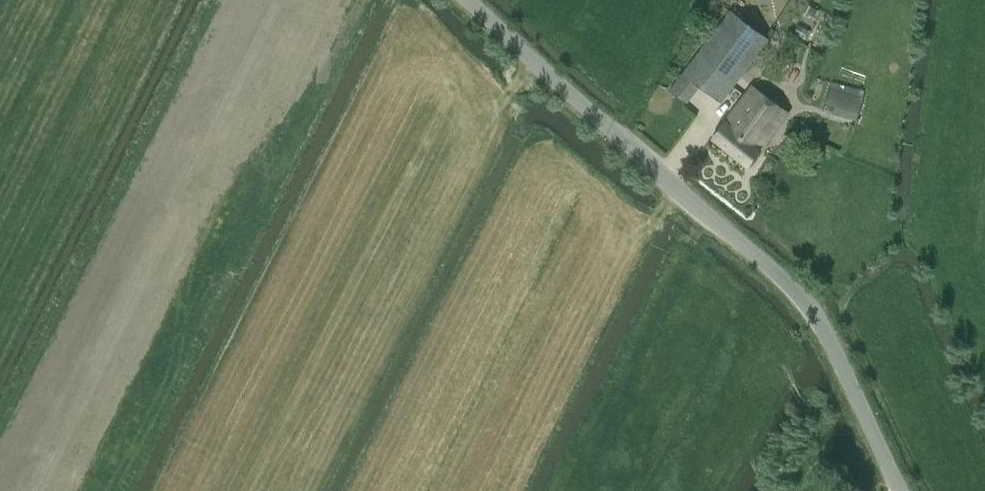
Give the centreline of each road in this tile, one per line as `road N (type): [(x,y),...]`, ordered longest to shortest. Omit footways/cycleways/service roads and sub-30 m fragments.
road 1 (unclassified): [(908,490),(841,359),(792,284),(470,0)]

